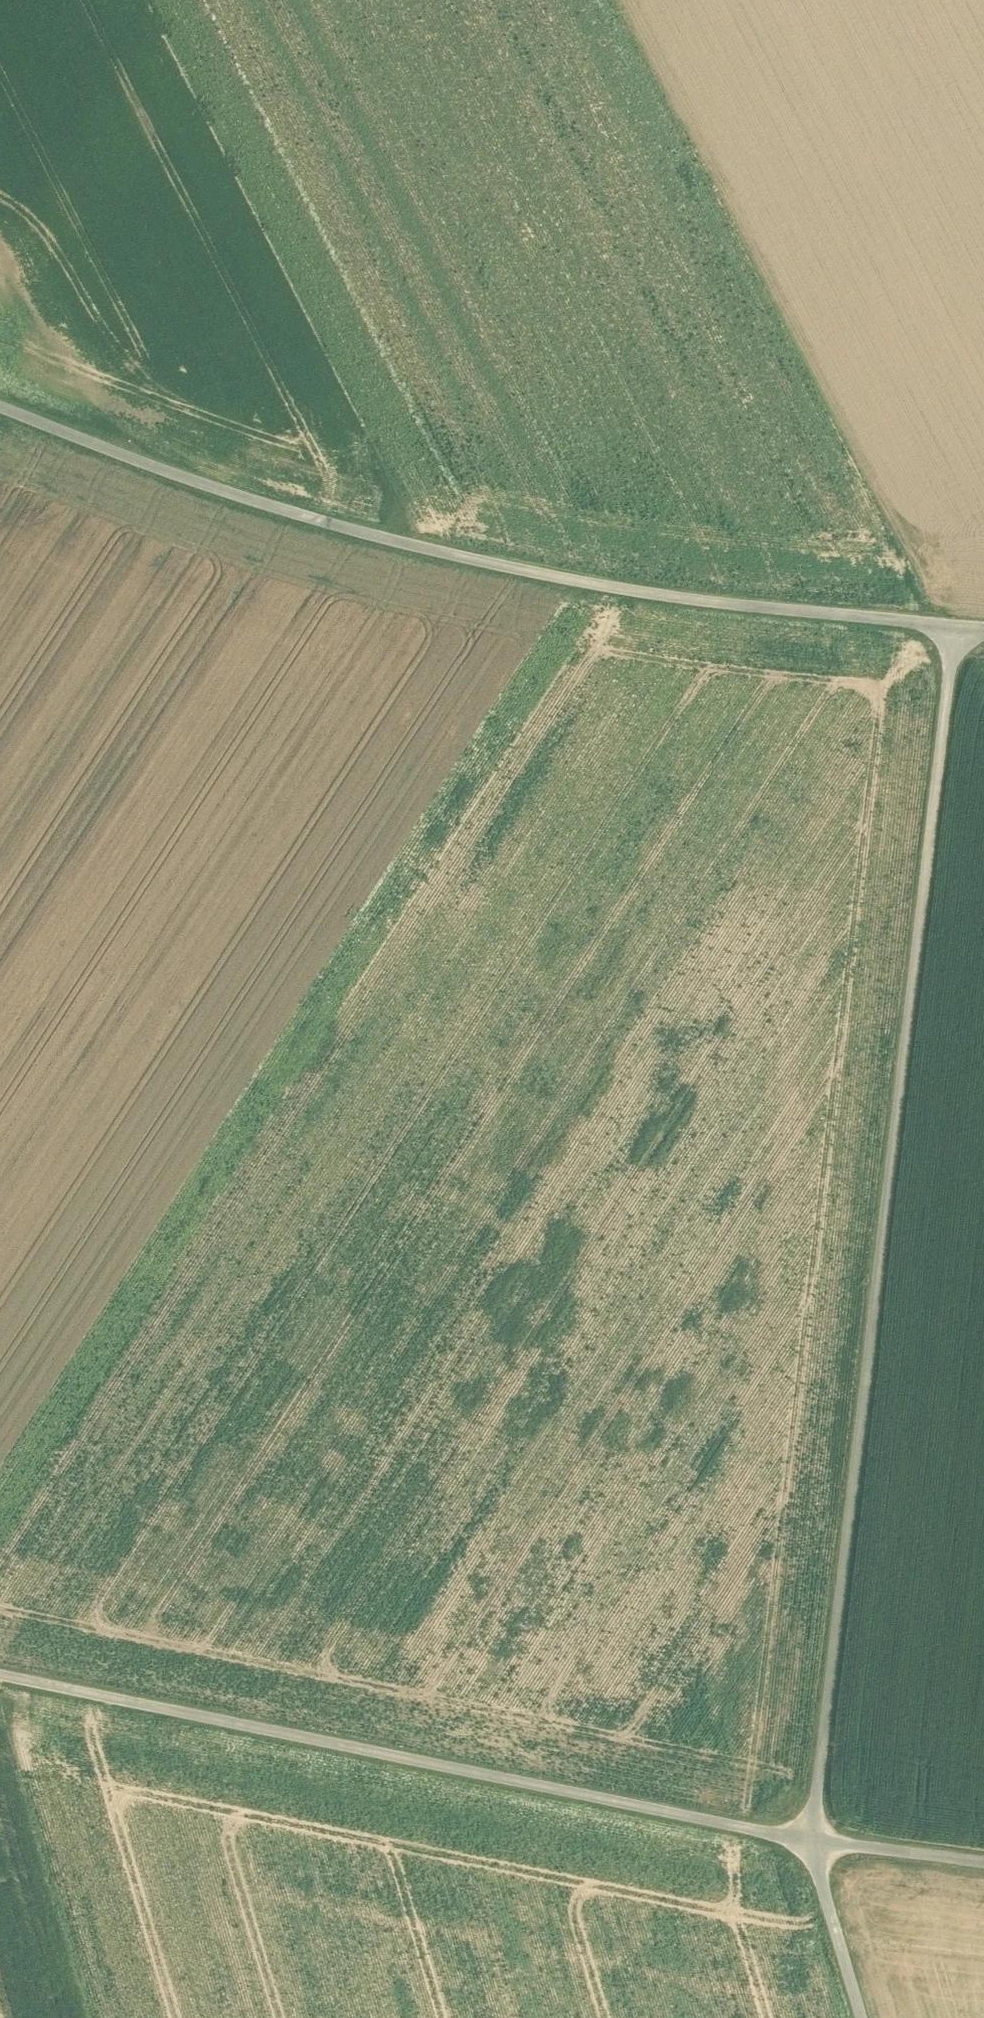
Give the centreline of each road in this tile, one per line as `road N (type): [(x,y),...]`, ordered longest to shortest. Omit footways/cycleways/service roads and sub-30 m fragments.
road 1 (unclassified): [(958,623),(812,1838)]
road 2 (unclassified): [(958,623),(714,601),(357,531),(166,470),(0,406)]
road 3 (unclassified): [(0,1673),(812,1838)]
road 4 (unclassified): [(812,1838),(863,2017)]
road 5 (track): [(983,1859),(812,1838)]

